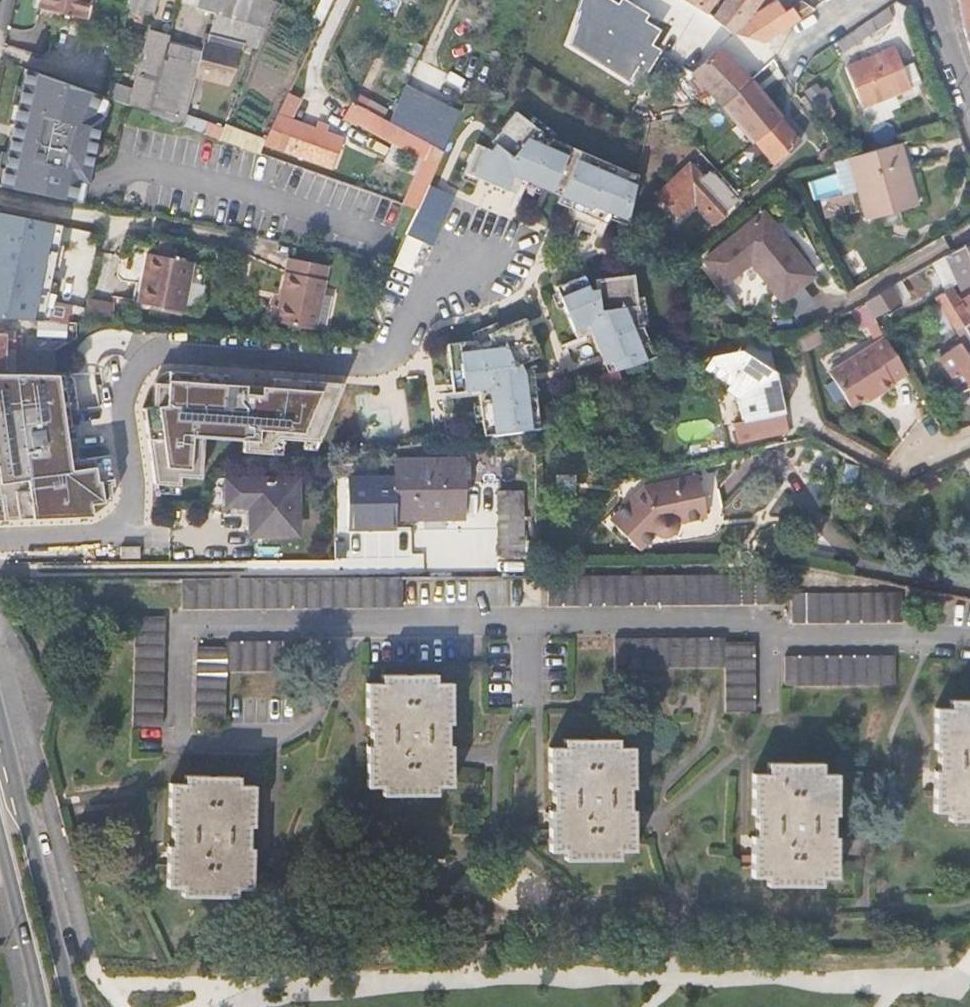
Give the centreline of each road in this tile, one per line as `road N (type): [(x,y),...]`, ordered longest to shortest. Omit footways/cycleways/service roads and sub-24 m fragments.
road 1 (residential): [(0,541),(101,537),(125,520),(137,490),(125,398),(139,367),(159,350),(377,360),(404,340),(485,240)]
road 2 (residential): [(525,624),(742,620),(797,640),(969,644)]
road 3 (residential): [(334,625),(335,663),(316,713),(289,741),(181,742),(182,626)]
road 4 (secondary): [(73,1006),(0,730)]
road 5 (residential): [(334,625),(525,624)]
road 6 (secondary): [(0,841),(40,1006)]
road 7 (residential): [(182,626),(334,625)]

